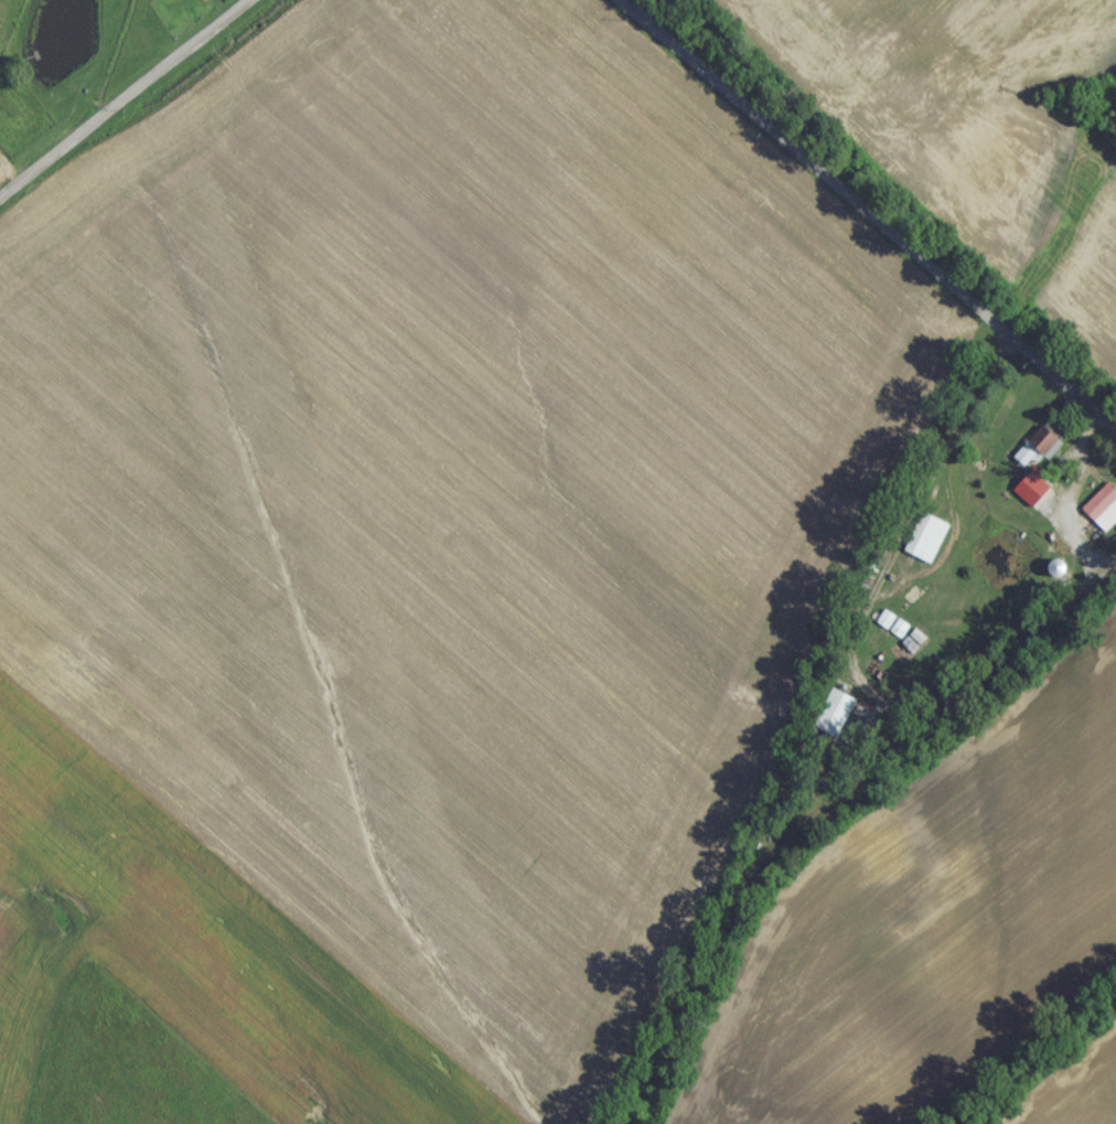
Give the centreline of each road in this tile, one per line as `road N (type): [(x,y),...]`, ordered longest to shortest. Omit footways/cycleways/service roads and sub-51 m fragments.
road 1 (residential): [(1115,435),(613,0)]
road 2 (residential): [(0,199),(246,0)]

